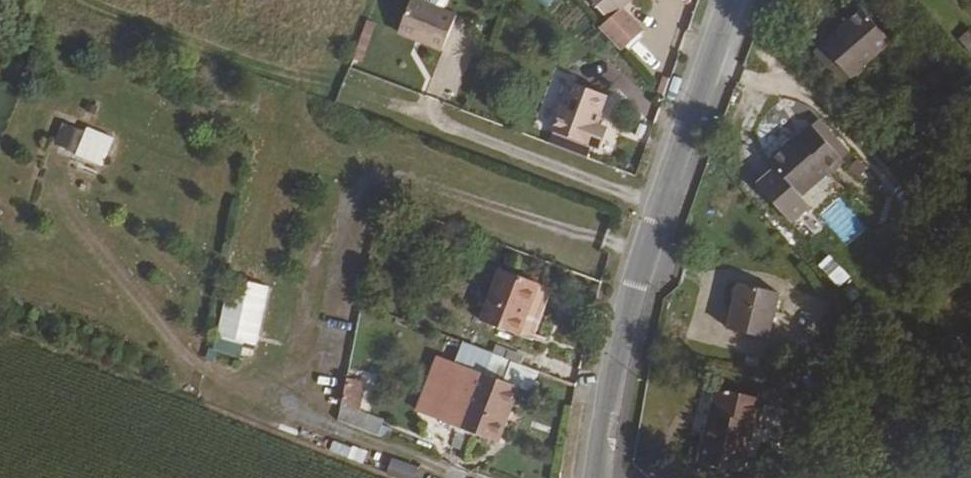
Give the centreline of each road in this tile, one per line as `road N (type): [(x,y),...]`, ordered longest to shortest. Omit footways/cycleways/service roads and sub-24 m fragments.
road 1 (tertiary): [(737,0),(641,273),(596,477)]

